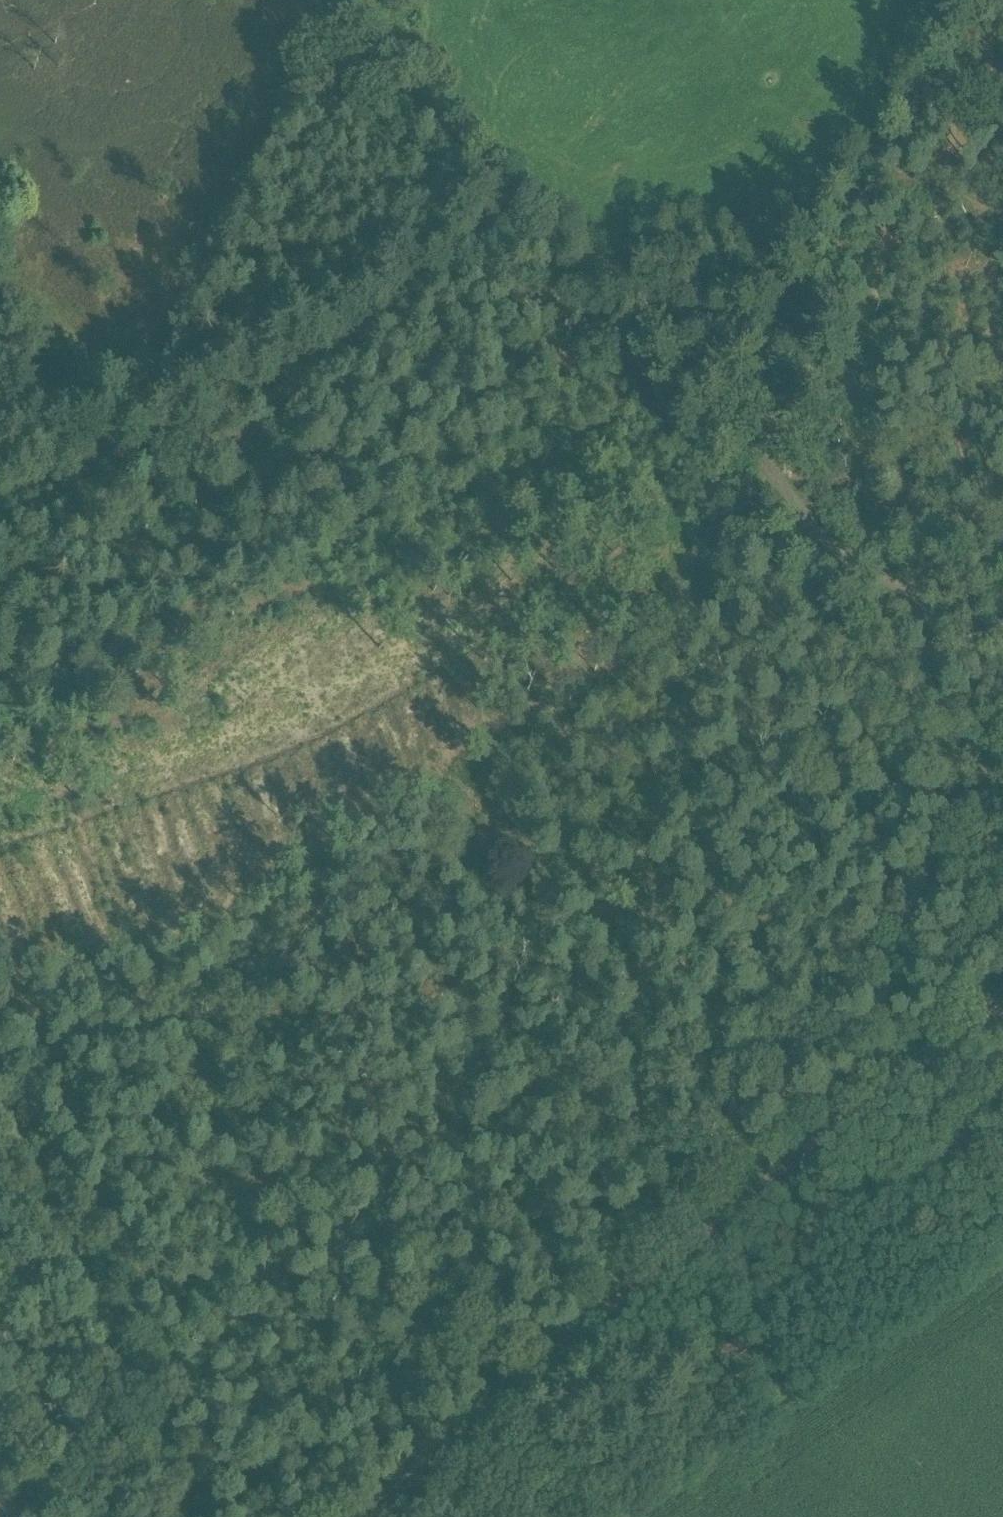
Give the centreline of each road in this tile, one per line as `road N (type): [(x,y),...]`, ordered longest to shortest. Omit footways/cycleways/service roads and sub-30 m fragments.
road 1 (track): [(0,735),(119,905),(197,946),(278,943),(454,835),(510,792),(524,807),(538,909),(480,1035),(314,1253),(135,1420)]
road 2 (tertiary): [(373,1516),(542,1370),(1002,1011)]
road 3 (track): [(450,214),(0,444)]
road 4 (track): [(179,1516),(0,1119)]
road 5 (track): [(1002,205),(925,178),(879,174)]

